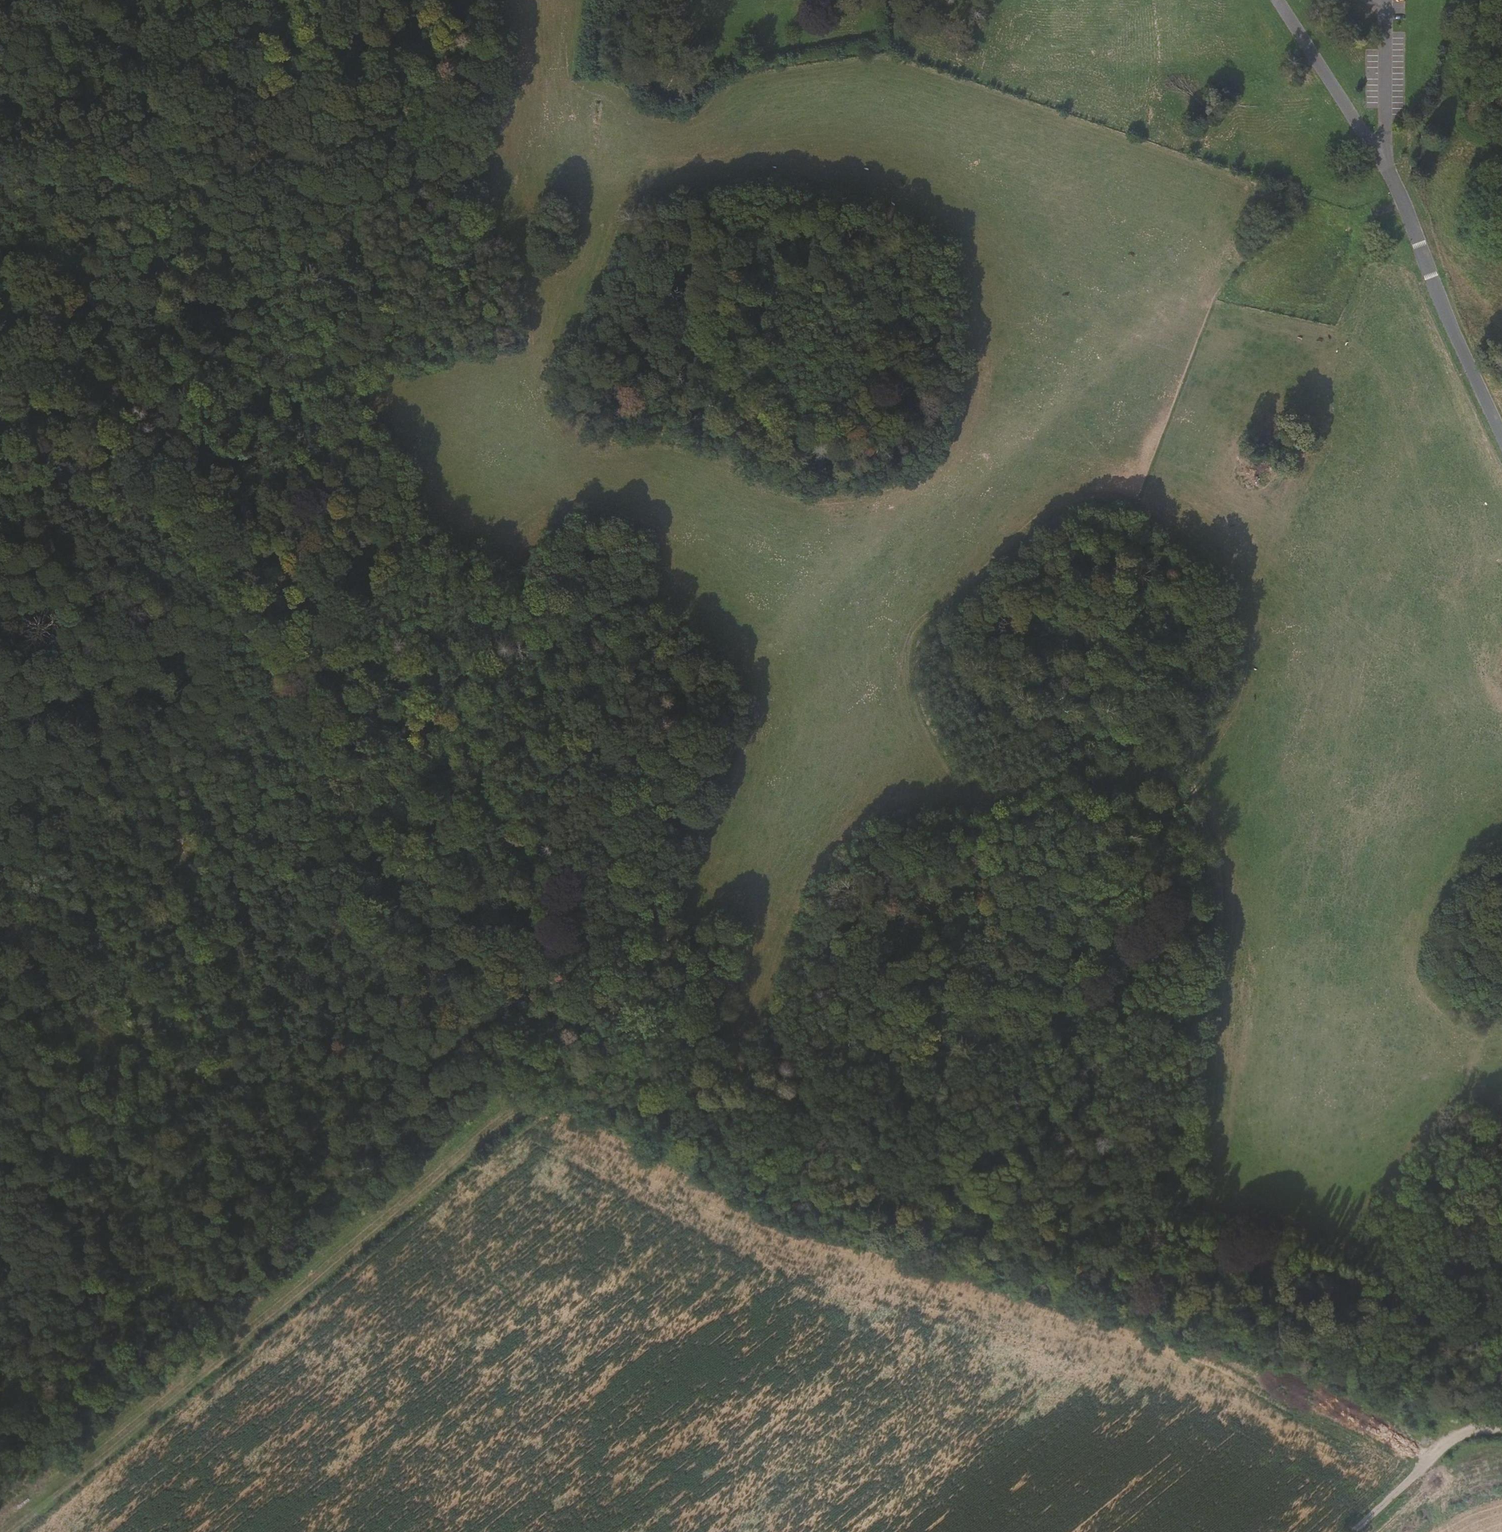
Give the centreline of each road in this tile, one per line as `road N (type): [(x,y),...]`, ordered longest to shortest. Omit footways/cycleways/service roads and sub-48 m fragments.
road 1 (track): [(0,1529),(520,1103)]
road 2 (track): [(1501,1427),(1454,1433),(1349,1531)]

